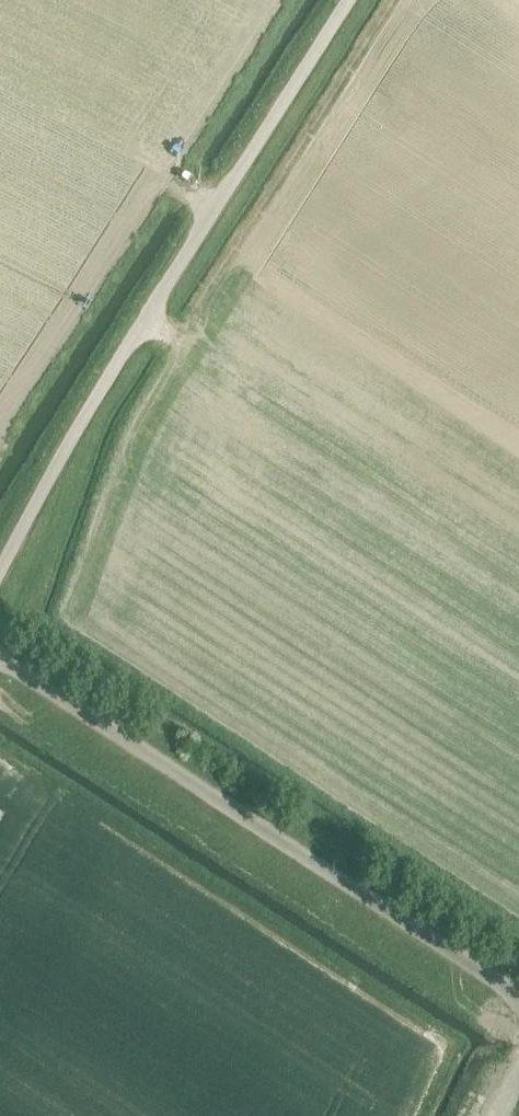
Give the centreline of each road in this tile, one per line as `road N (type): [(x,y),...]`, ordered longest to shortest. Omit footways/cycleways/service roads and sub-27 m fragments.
road 1 (unclassified): [(0,583),(95,406),(348,0)]
road 2 (unclassified): [(0,654),(518,1004)]

